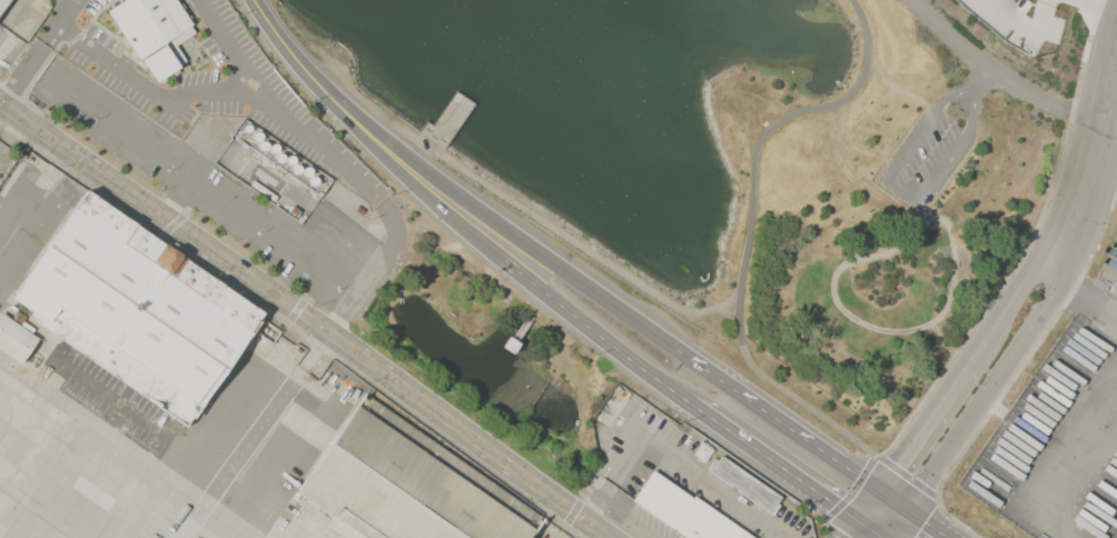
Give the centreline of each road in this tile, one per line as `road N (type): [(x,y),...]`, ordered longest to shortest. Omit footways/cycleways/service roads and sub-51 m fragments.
road 1 (residential): [(0,100),(609,537)]
road 2 (primary): [(675,348),(347,113)]
road 3 (secondary): [(890,537),(1064,287),(1068,245)]
road 4 (primary): [(883,494),(675,348)]
road 5 (primary): [(501,257),(683,398)]
road 6 (primary): [(683,398),(863,524)]
road 7 (primary): [(347,113),(501,257)]
road 8 (secondary): [(1116,72),(1097,168),(1068,245)]
road 9 (secondary): [(1068,245),(1027,286),(971,369)]
road 10 (secondary): [(971,369),(883,494)]
road 11 (primary): [(256,0),(347,113)]

